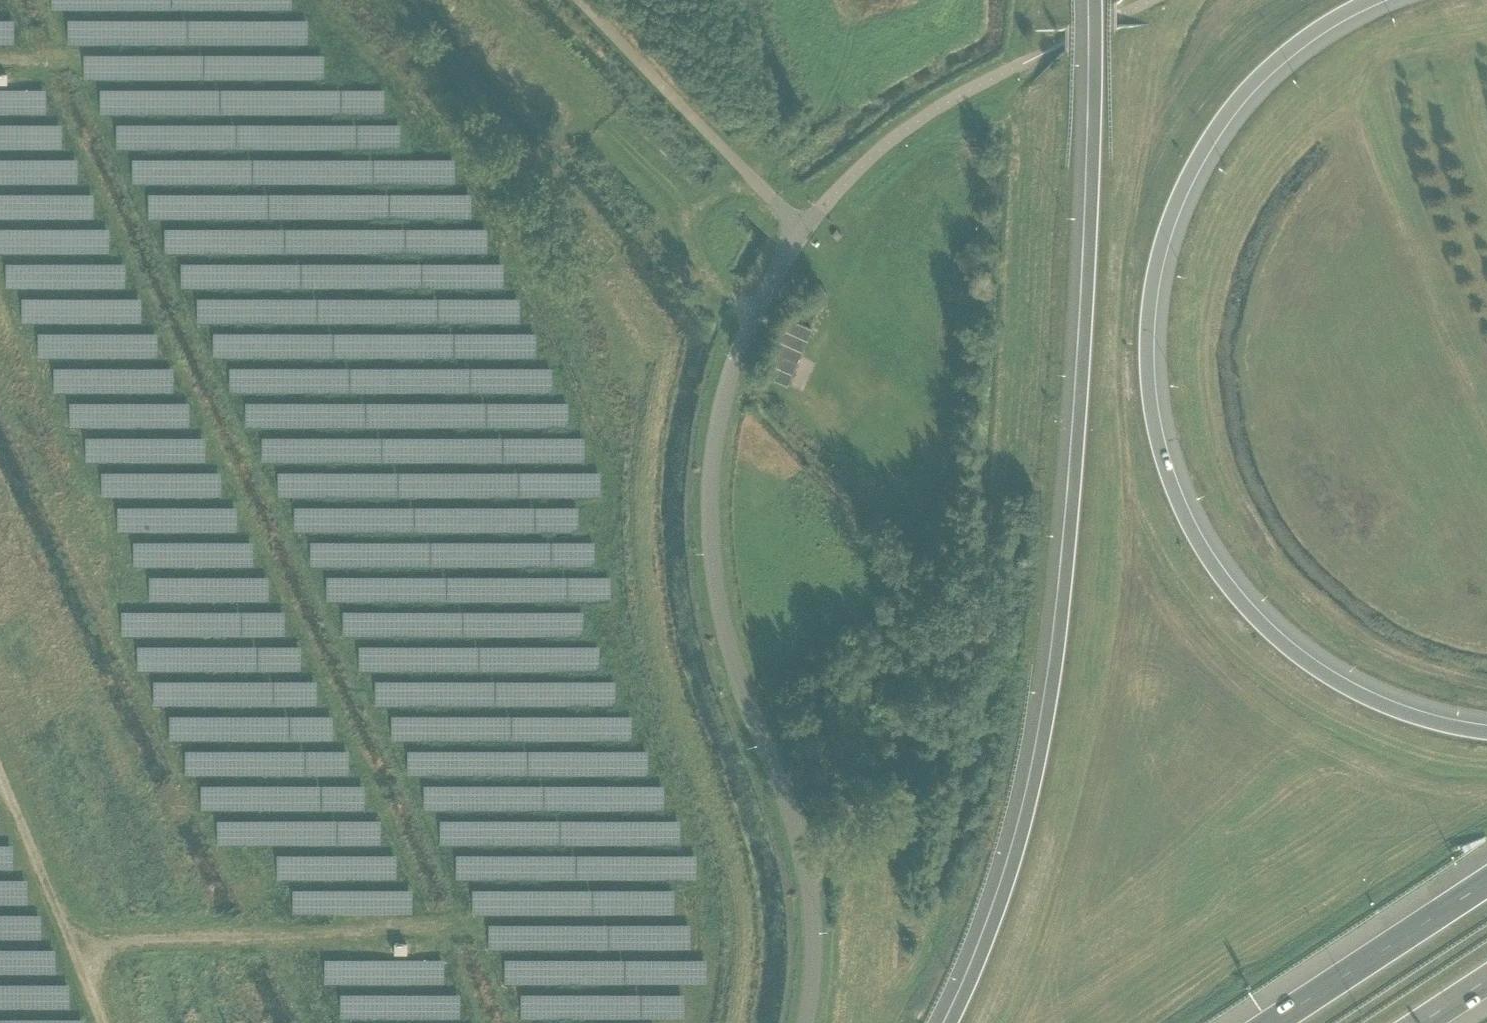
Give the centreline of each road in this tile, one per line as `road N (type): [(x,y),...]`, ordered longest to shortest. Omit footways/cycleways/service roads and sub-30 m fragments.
road 1 (motorway): [(1094,0),(1089,266),(1058,648),(1020,836),(951,1022)]
road 2 (motorway): [(1486,733),(1399,713),(1356,693),(1268,631),(1195,536),(1154,427),(1154,280),(1199,159),(1275,65),(1373,0)]
road 3 (unclassified): [(806,1022),(814,942),(807,872),(723,622),(710,494),(733,367),(803,231)]
road 4 (unclassified): [(803,231),(578,0)]
road 5 (motorway): [(1486,882),(1271,1022)]

